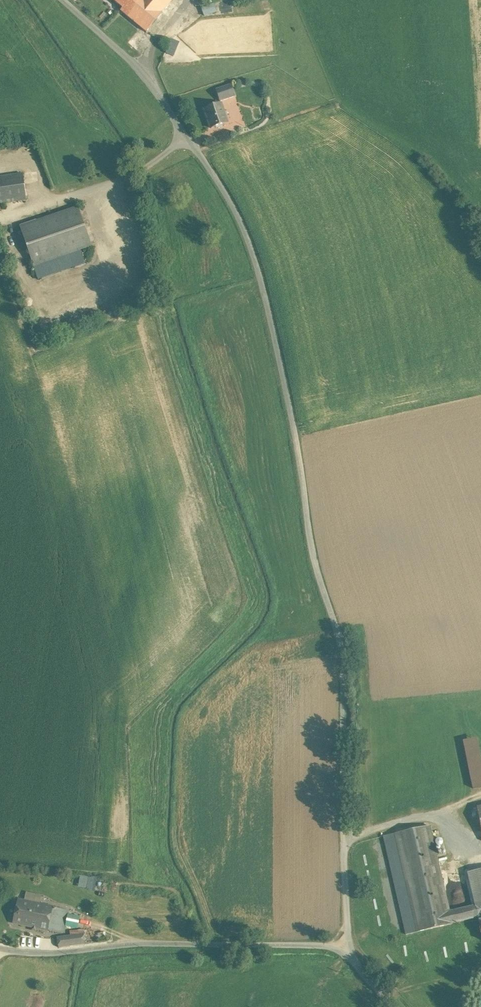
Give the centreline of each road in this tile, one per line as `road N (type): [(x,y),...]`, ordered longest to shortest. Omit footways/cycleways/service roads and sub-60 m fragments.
road 1 (unclassified): [(350,947),(344,673),(257,253),(219,178),(177,118),(136,66),(65,0)]
road 2 (unclassified): [(0,948),(350,947)]

